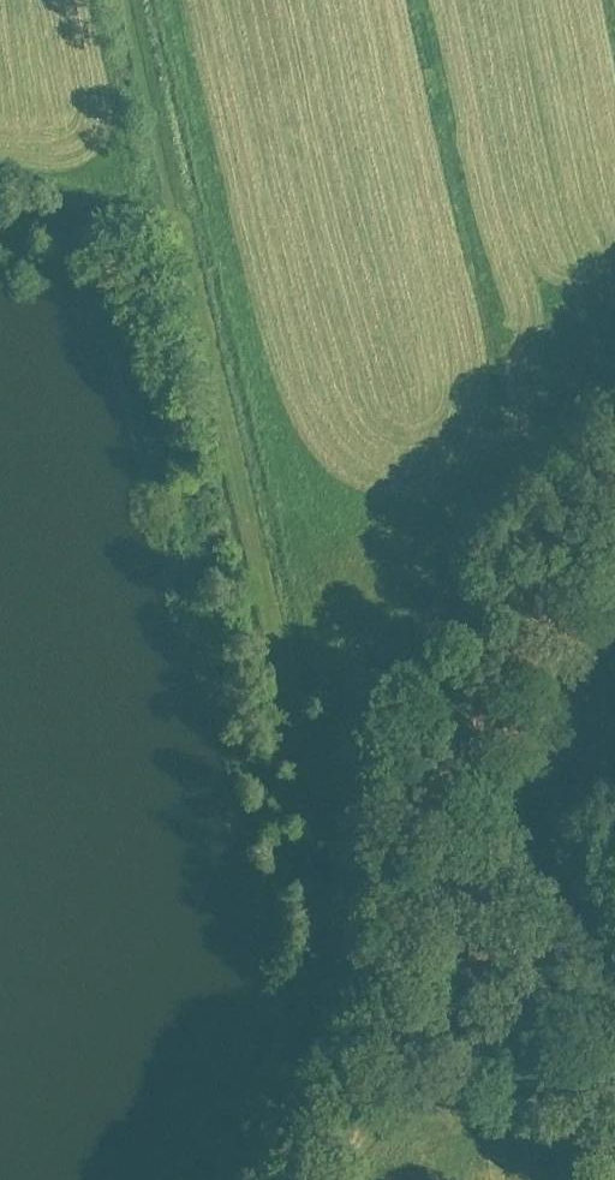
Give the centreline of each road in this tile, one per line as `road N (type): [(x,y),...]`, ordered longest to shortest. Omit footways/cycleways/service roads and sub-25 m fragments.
road 1 (track): [(127,0),(304,848)]

